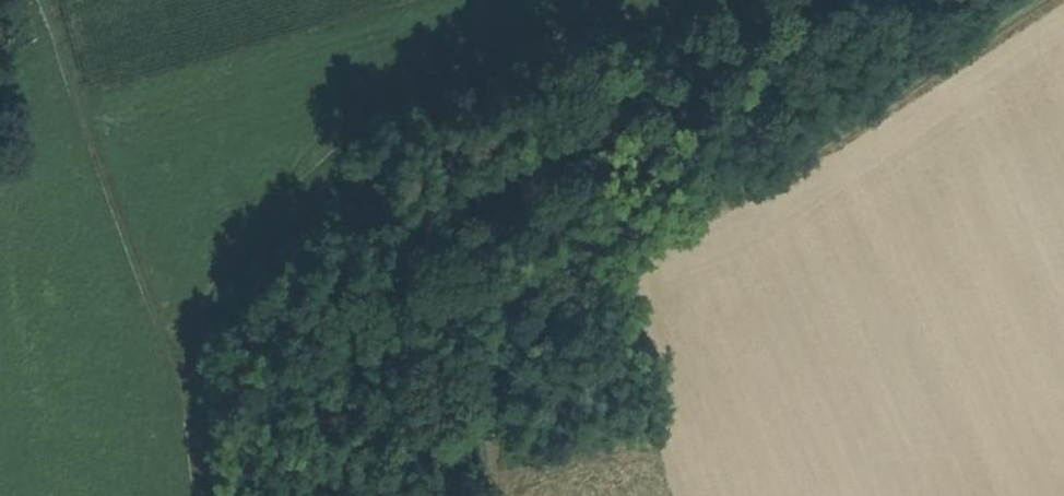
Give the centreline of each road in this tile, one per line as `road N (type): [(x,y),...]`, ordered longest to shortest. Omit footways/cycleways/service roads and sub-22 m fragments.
road 1 (track): [(39,0),(179,379),(197,495)]

